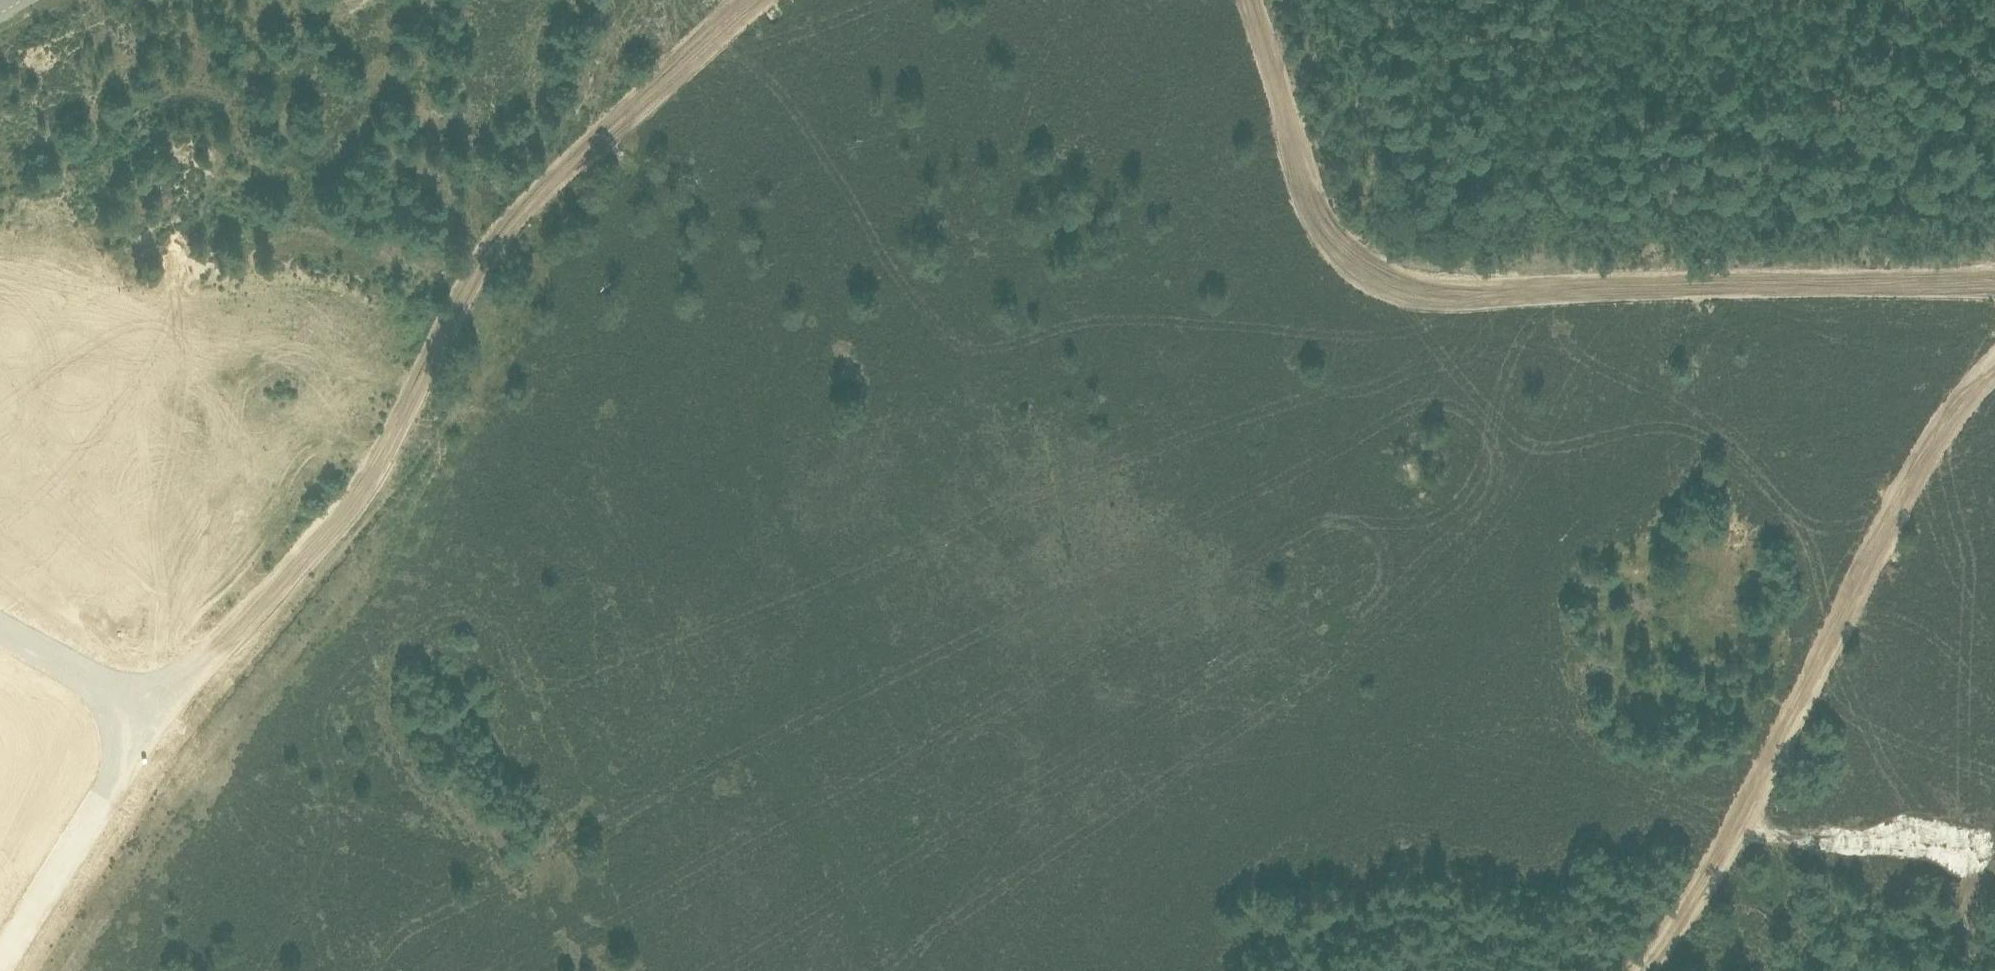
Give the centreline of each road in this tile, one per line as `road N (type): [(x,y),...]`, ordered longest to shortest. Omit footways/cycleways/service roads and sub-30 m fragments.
road 1 (track): [(0,635),(145,717),(293,579),(376,471),(477,274),(550,184),(755,0)]

